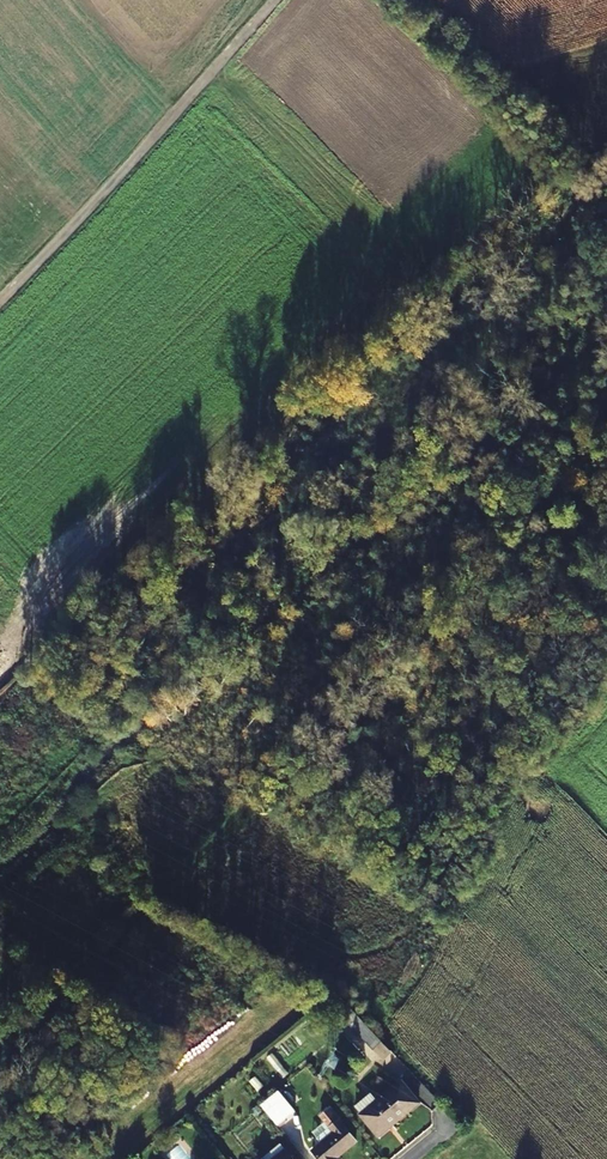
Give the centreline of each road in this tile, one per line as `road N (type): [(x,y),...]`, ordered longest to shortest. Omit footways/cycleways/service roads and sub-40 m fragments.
road 1 (track): [(0,1075),(606,421)]
road 2 (track): [(0,304),(277,0)]

